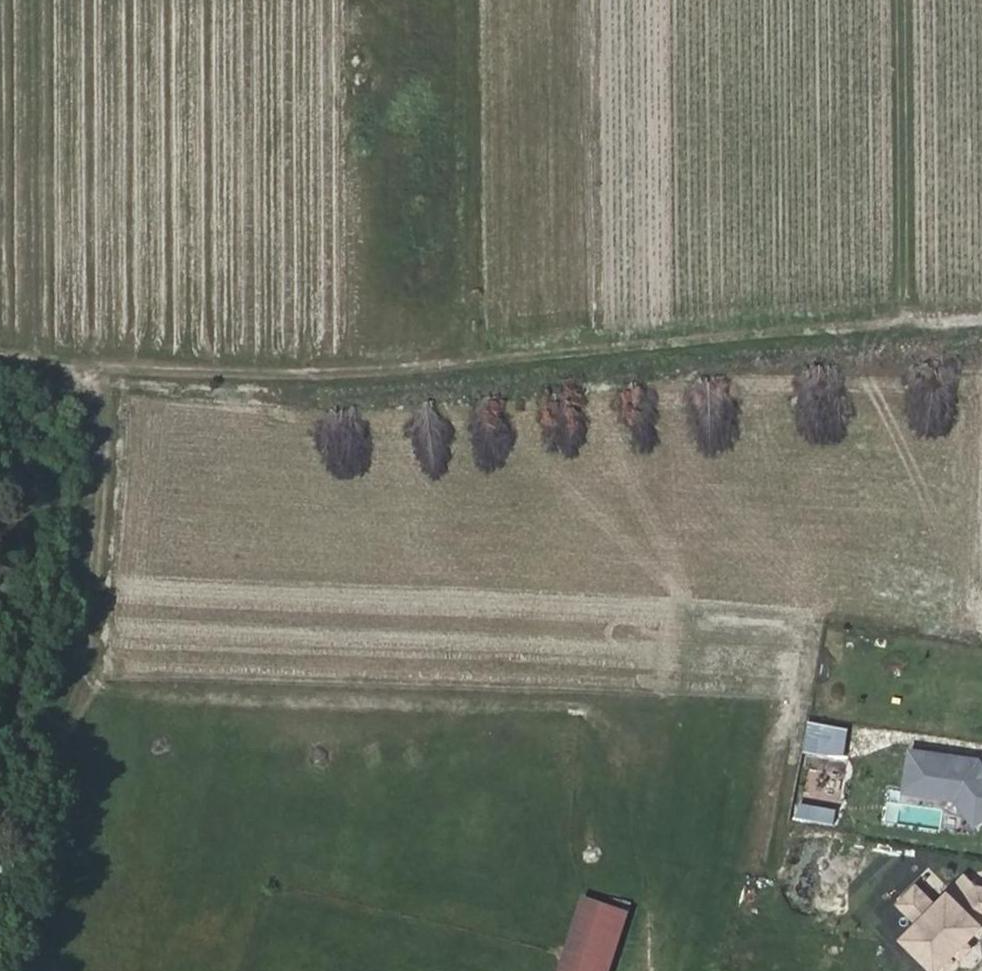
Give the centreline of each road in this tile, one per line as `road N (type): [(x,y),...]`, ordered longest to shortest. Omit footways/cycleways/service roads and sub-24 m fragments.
road 1 (track): [(0,352),(209,374),(442,365),(775,326),(981,316)]

